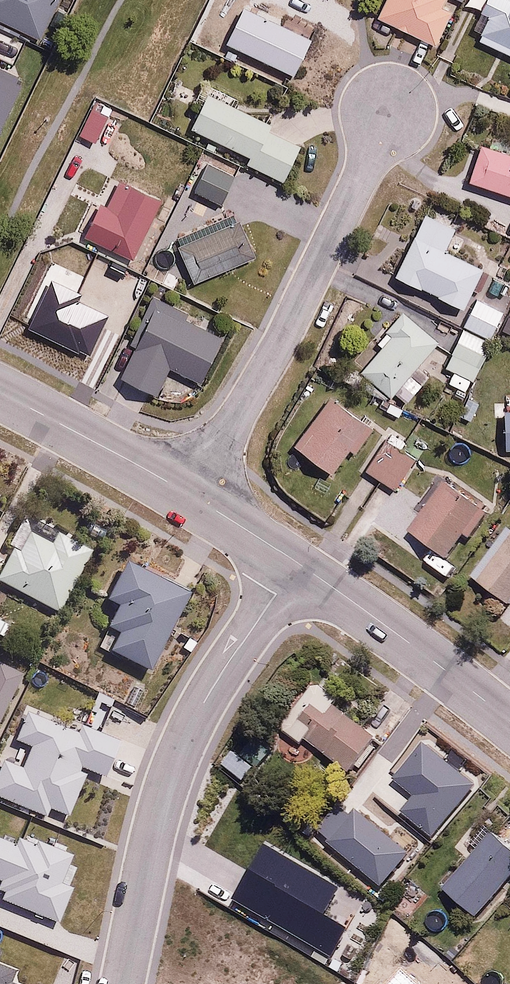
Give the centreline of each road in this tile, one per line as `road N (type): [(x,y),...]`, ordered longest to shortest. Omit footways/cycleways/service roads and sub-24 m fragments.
road 1 (residential): [(123,983),(173,760),(208,695),(301,565)]
road 2 (residential): [(191,493),(286,335),(389,113)]
road 3 (residential): [(509,722),(301,565)]
road 4 (residential): [(191,493),(0,392)]
road 5 (residential): [(301,565),(191,493)]

